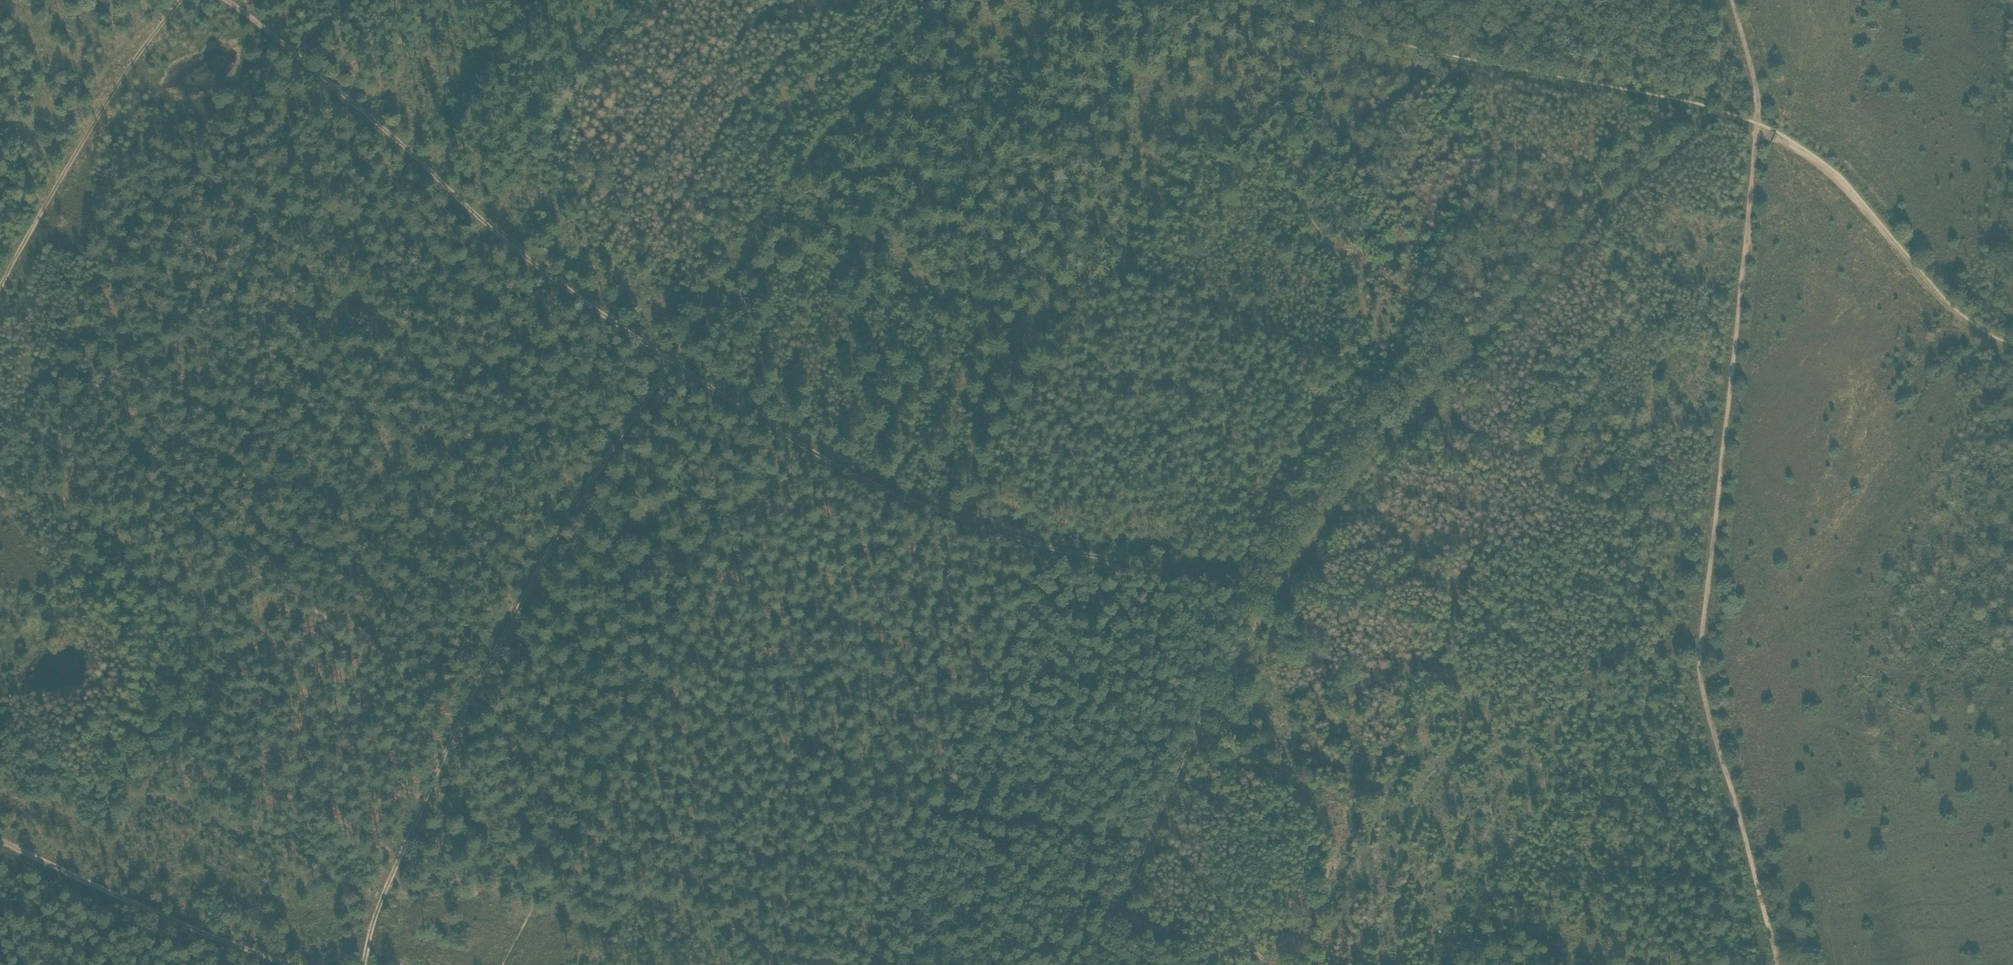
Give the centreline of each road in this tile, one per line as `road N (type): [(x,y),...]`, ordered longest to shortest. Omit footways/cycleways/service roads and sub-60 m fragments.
road 1 (track): [(0,409),(468,705),(633,715),(937,811),(1145,840),(1176,851),(1246,944),(1274,964)]
road 2 (track): [(1097,964),(1220,683),(1357,479),(1622,195),(1720,109)]
road 3 (track): [(1731,0),(1757,123),(1699,669),(1780,964)]
road 4 (track): [(665,358),(468,705),(376,914),(366,964)]
road 5 (track): [(665,358),(756,220),(878,66),(945,0)]
road 6 (track): [(781,431),(647,347),(463,206)]
road 7 (track): [(0,832),(83,877),(309,964)]
road 8 (track): [(463,206),(286,39),(228,0)]
road 9 (track): [(56,176),(184,0)]
road 10 (track): [(0,118),(51,157),(56,176),(36,212)]

